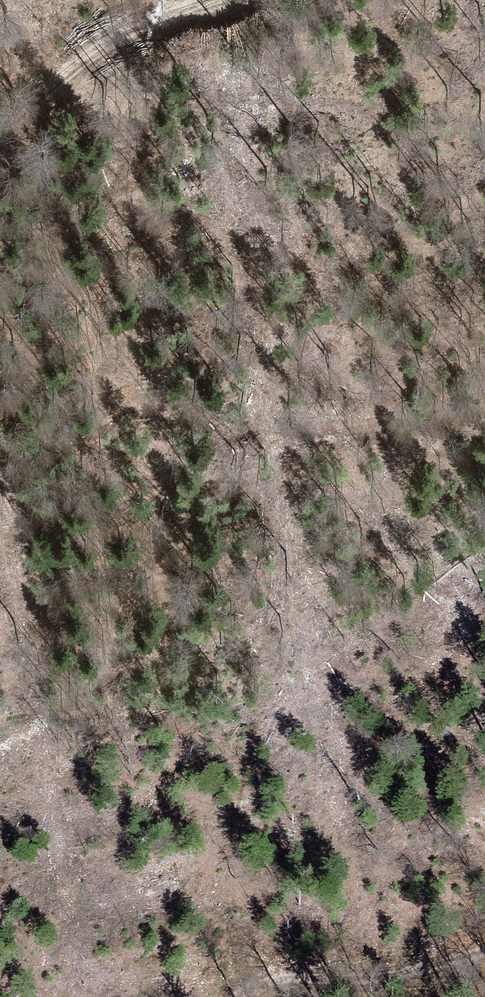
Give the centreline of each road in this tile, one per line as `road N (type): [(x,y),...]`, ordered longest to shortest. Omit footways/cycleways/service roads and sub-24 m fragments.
road 1 (track): [(484,400),(456,418),(313,432),(256,426),(180,393),(131,389),(39,451),(0,458)]
road 2 (track): [(484,956),(371,979),(265,980),(234,996)]
road 3 (track): [(197,0),(76,65),(0,140)]
road 4 (track): [(117,680),(84,702),(0,733)]

